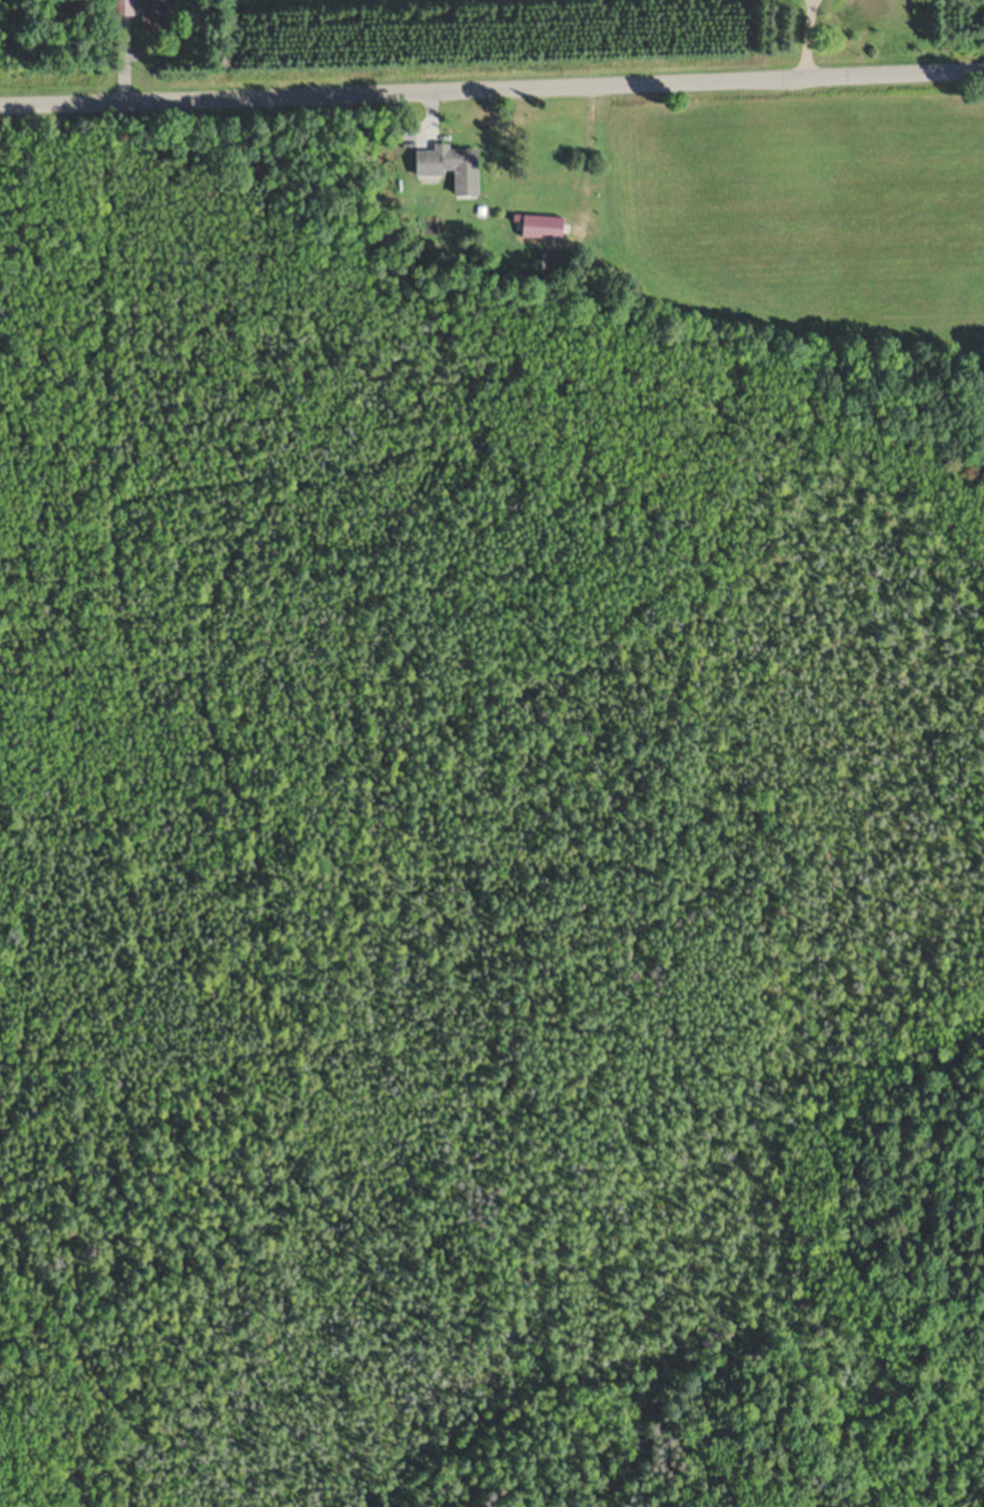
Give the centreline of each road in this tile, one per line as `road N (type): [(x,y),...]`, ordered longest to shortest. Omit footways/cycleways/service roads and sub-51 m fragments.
road 1 (secondary): [(983,79),(0,114)]

